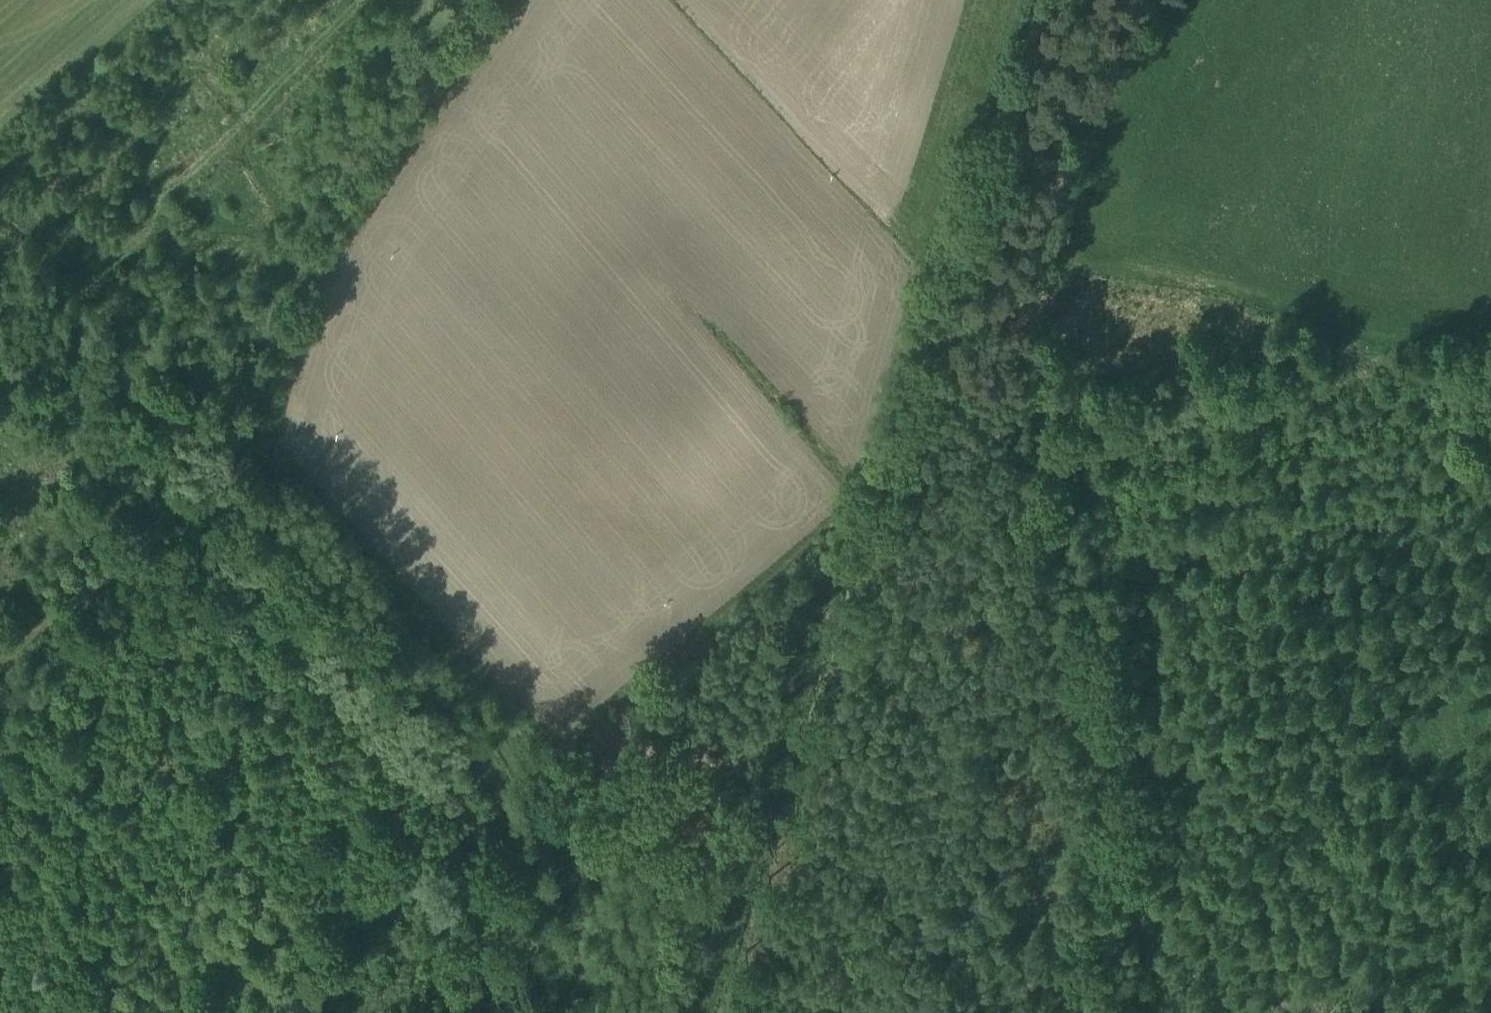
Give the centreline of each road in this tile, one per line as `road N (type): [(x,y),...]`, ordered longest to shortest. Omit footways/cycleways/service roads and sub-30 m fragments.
road 1 (track): [(240,462),(294,279),(327,217),(503,0)]
road 2 (track): [(0,661),(240,462)]

